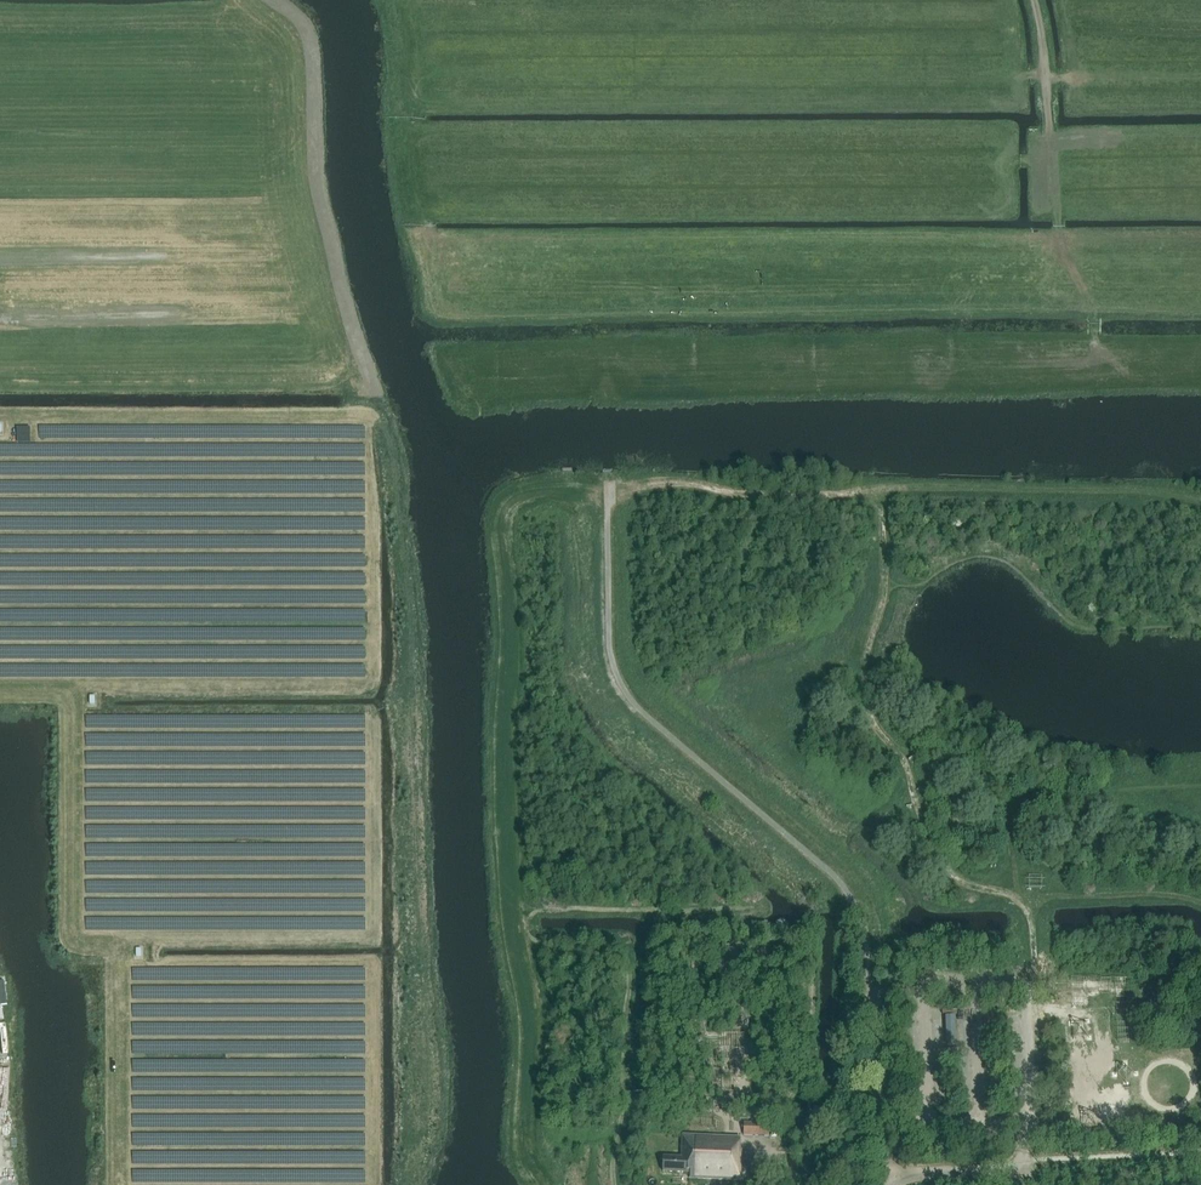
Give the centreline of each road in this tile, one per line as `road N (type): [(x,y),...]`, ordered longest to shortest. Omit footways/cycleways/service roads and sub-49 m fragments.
road 1 (unclassified): [(884,1184),(883,1177),(1025,1170)]
road 2 (track): [(1048,123),(1034,0)]

